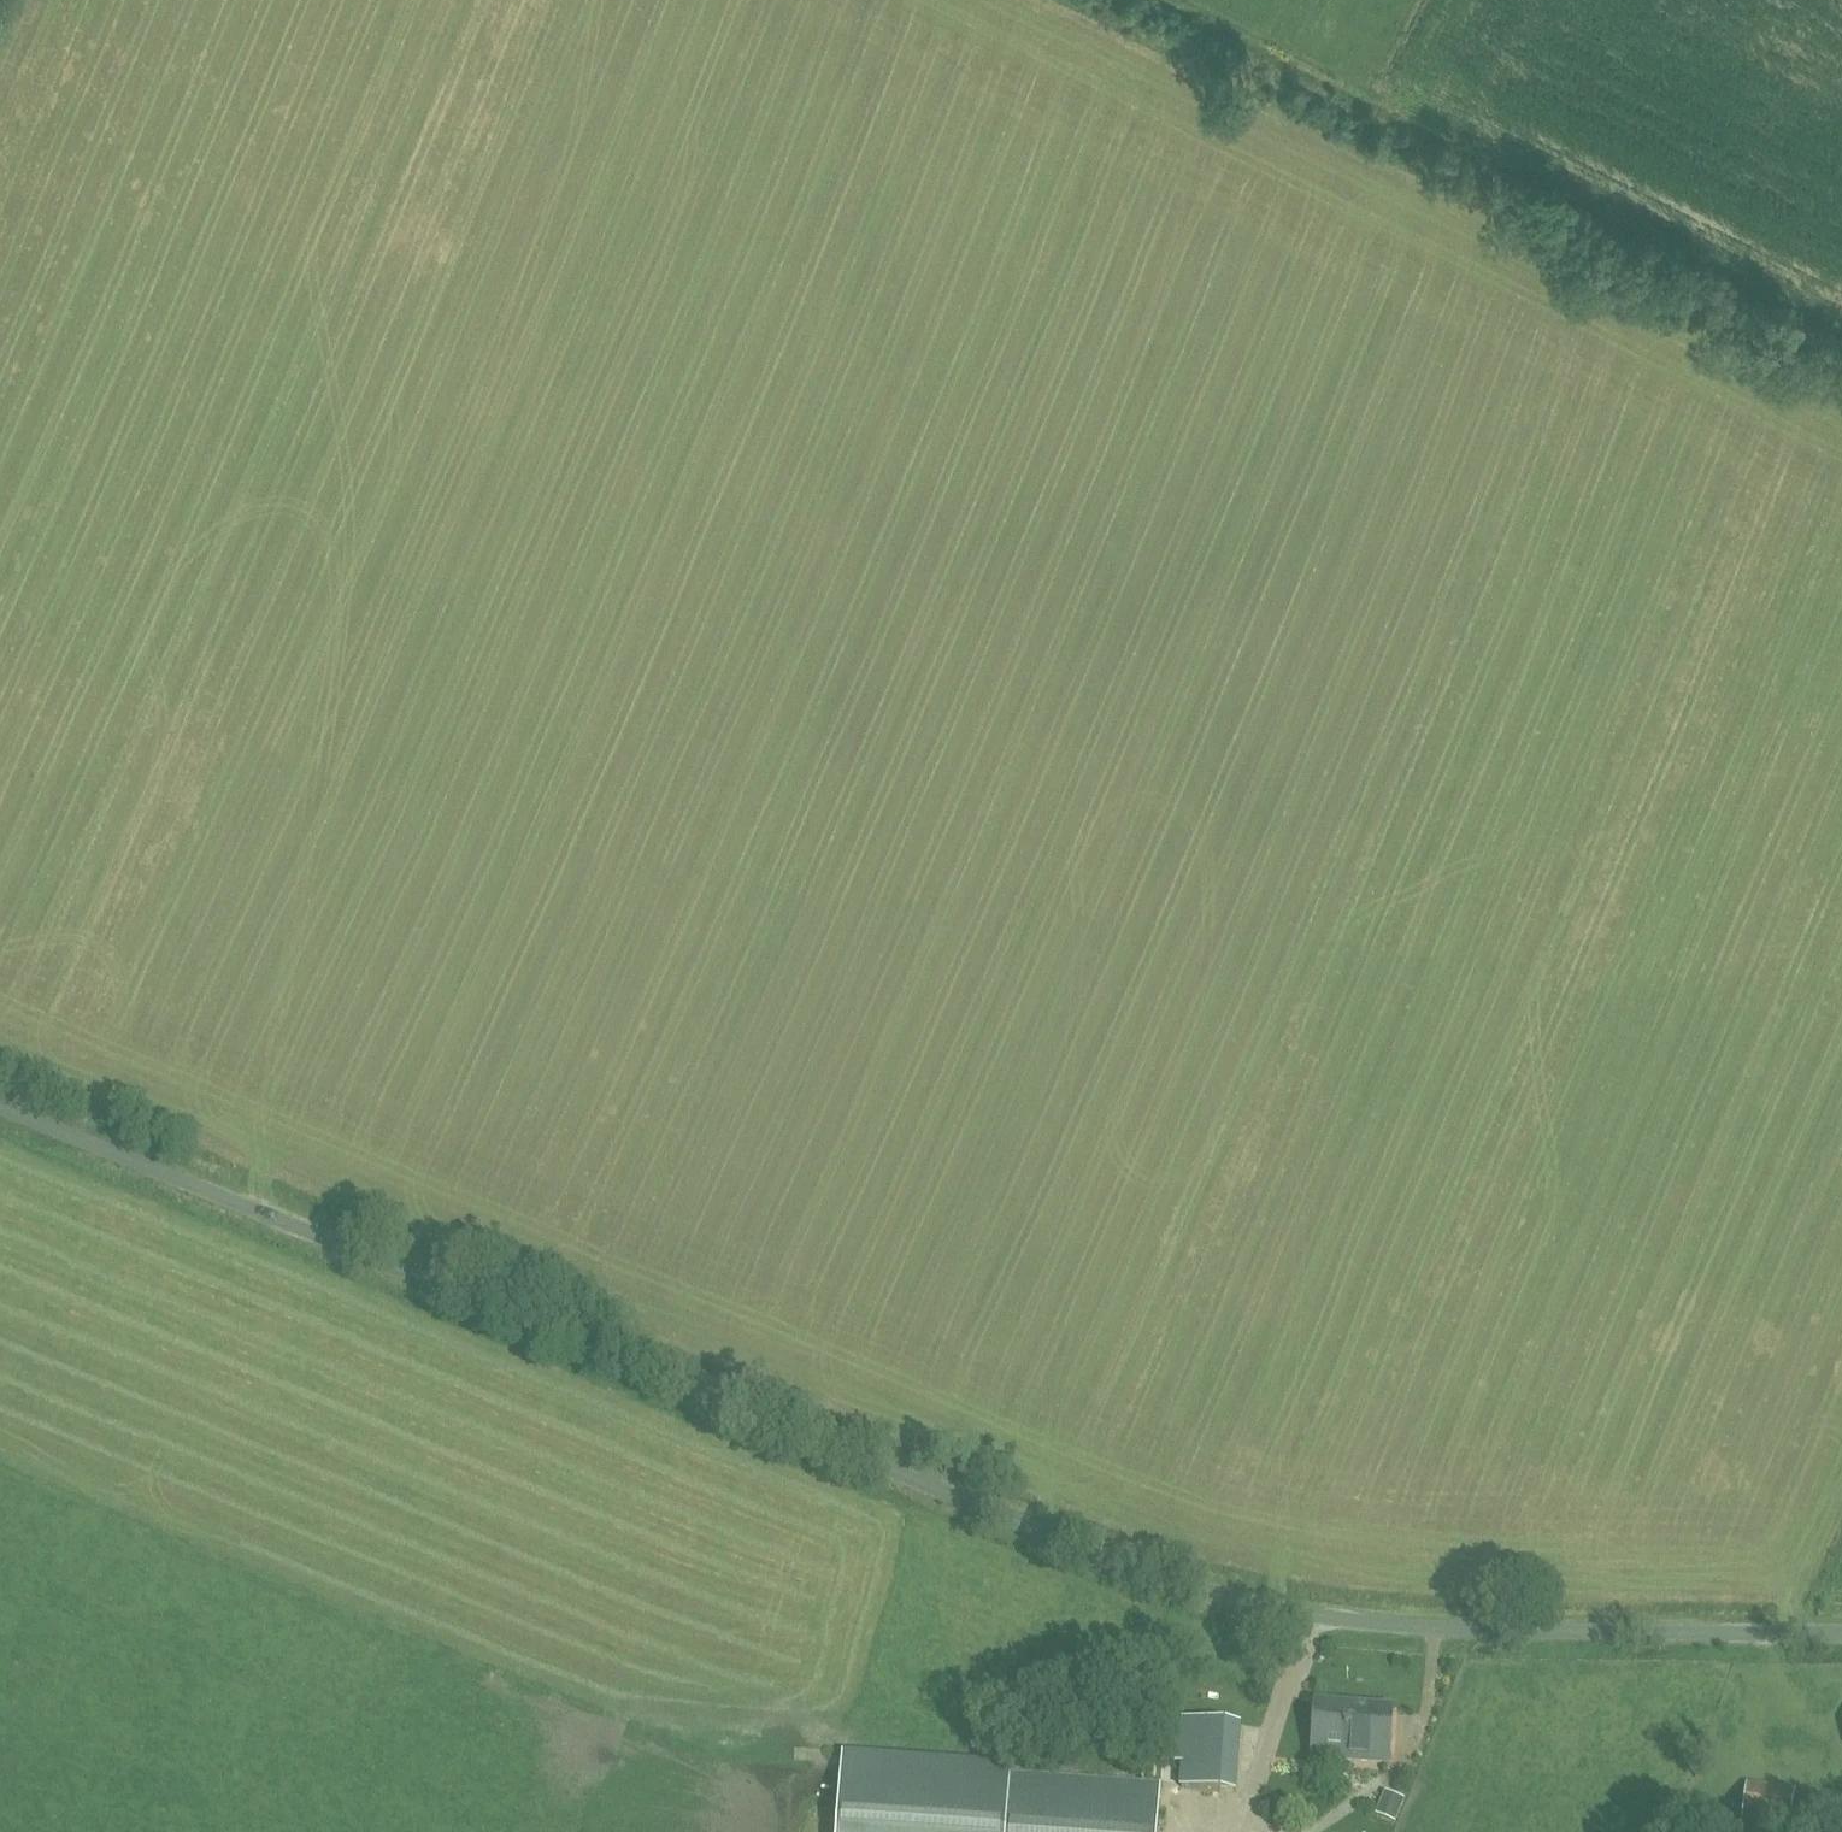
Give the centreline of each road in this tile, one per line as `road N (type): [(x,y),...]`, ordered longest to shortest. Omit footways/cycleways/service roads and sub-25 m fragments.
road 1 (unclassified): [(1841,1633),(1373,1623),(1245,1604),(0,1106)]

